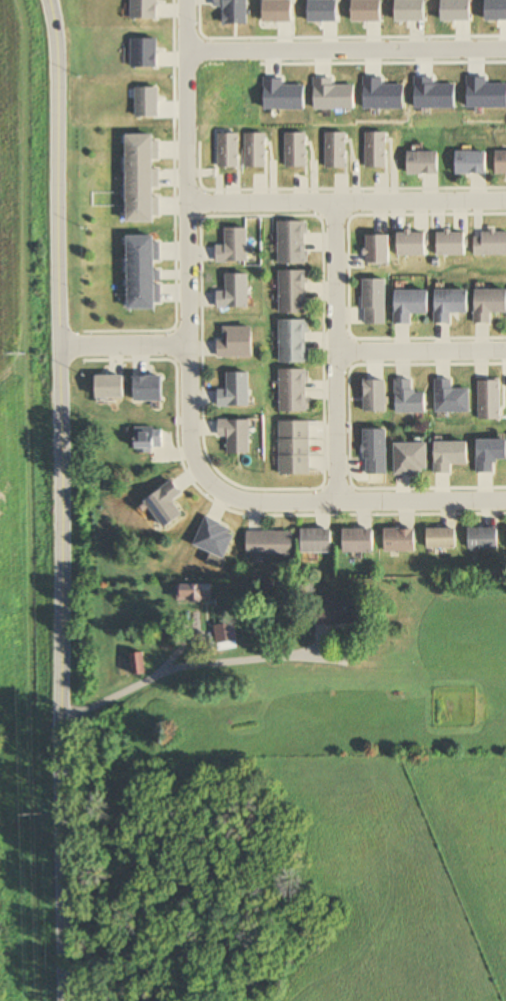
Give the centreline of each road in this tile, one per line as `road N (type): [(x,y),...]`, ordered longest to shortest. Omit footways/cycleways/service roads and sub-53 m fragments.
road 1 (tertiary): [(50,0),(60,48),(66,1000)]
road 2 (residential): [(185,0),(190,447),(202,476),(226,495),(259,504),(505,501)]
road 3 (residential): [(186,56),(505,48)]
road 4 (residential): [(505,201),(187,203)]
road 5 (residential): [(337,503),(334,202)]
road 6 (residential): [(505,352),(336,354)]
road 7 (residential): [(187,346),(61,346)]

